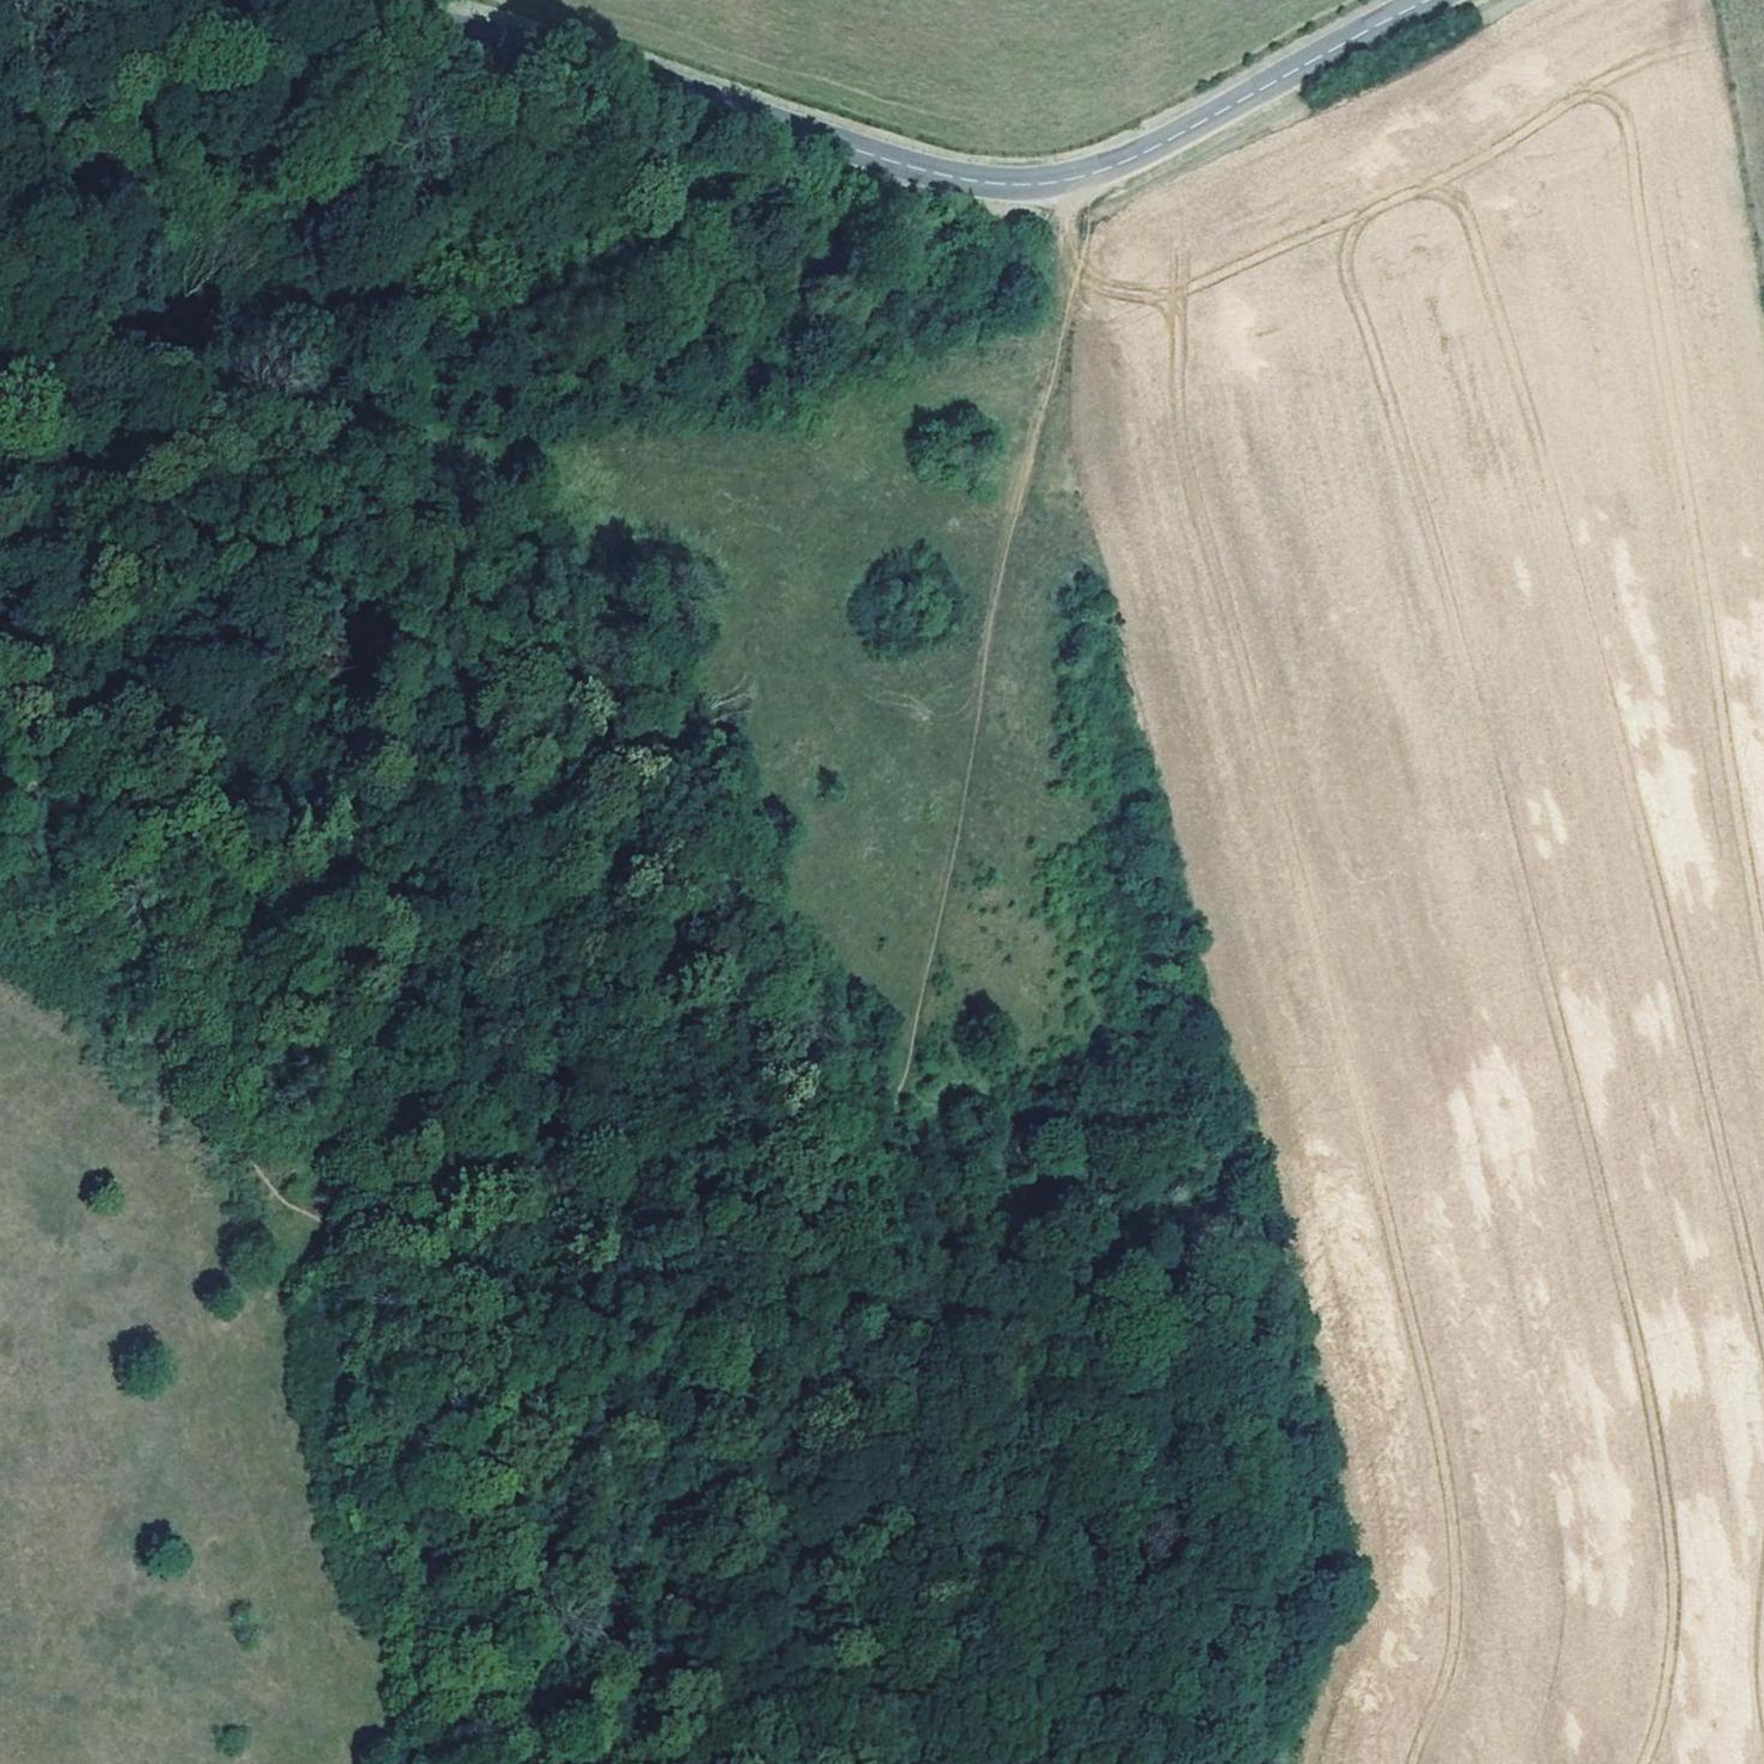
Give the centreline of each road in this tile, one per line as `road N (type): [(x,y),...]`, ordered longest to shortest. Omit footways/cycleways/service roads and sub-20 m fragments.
road 1 (unclassified): [(336,0),(605,63),(953,177),(1025,184),(1069,180),(1143,154),(1430,0)]

